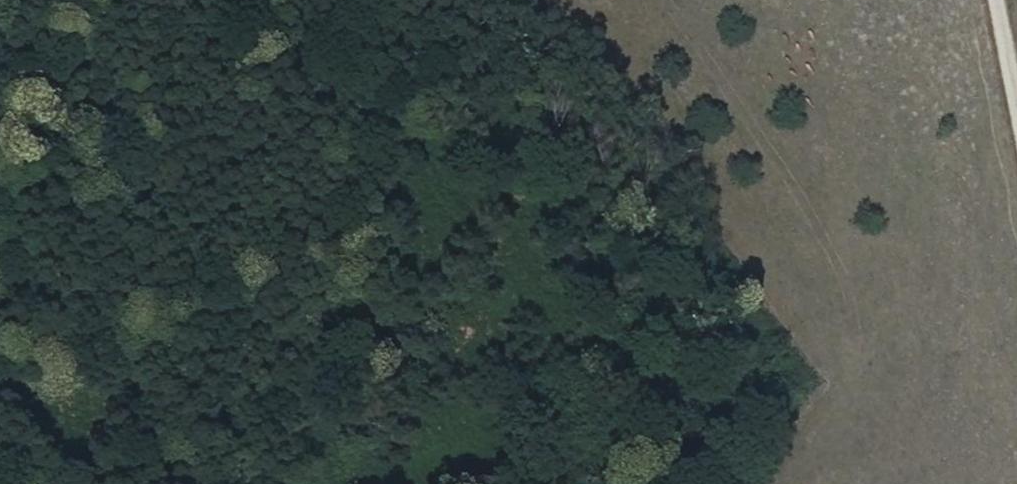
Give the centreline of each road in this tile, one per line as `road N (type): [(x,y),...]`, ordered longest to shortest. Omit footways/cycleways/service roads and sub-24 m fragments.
road 1 (unclassified): [(1016,125),(991,0)]

